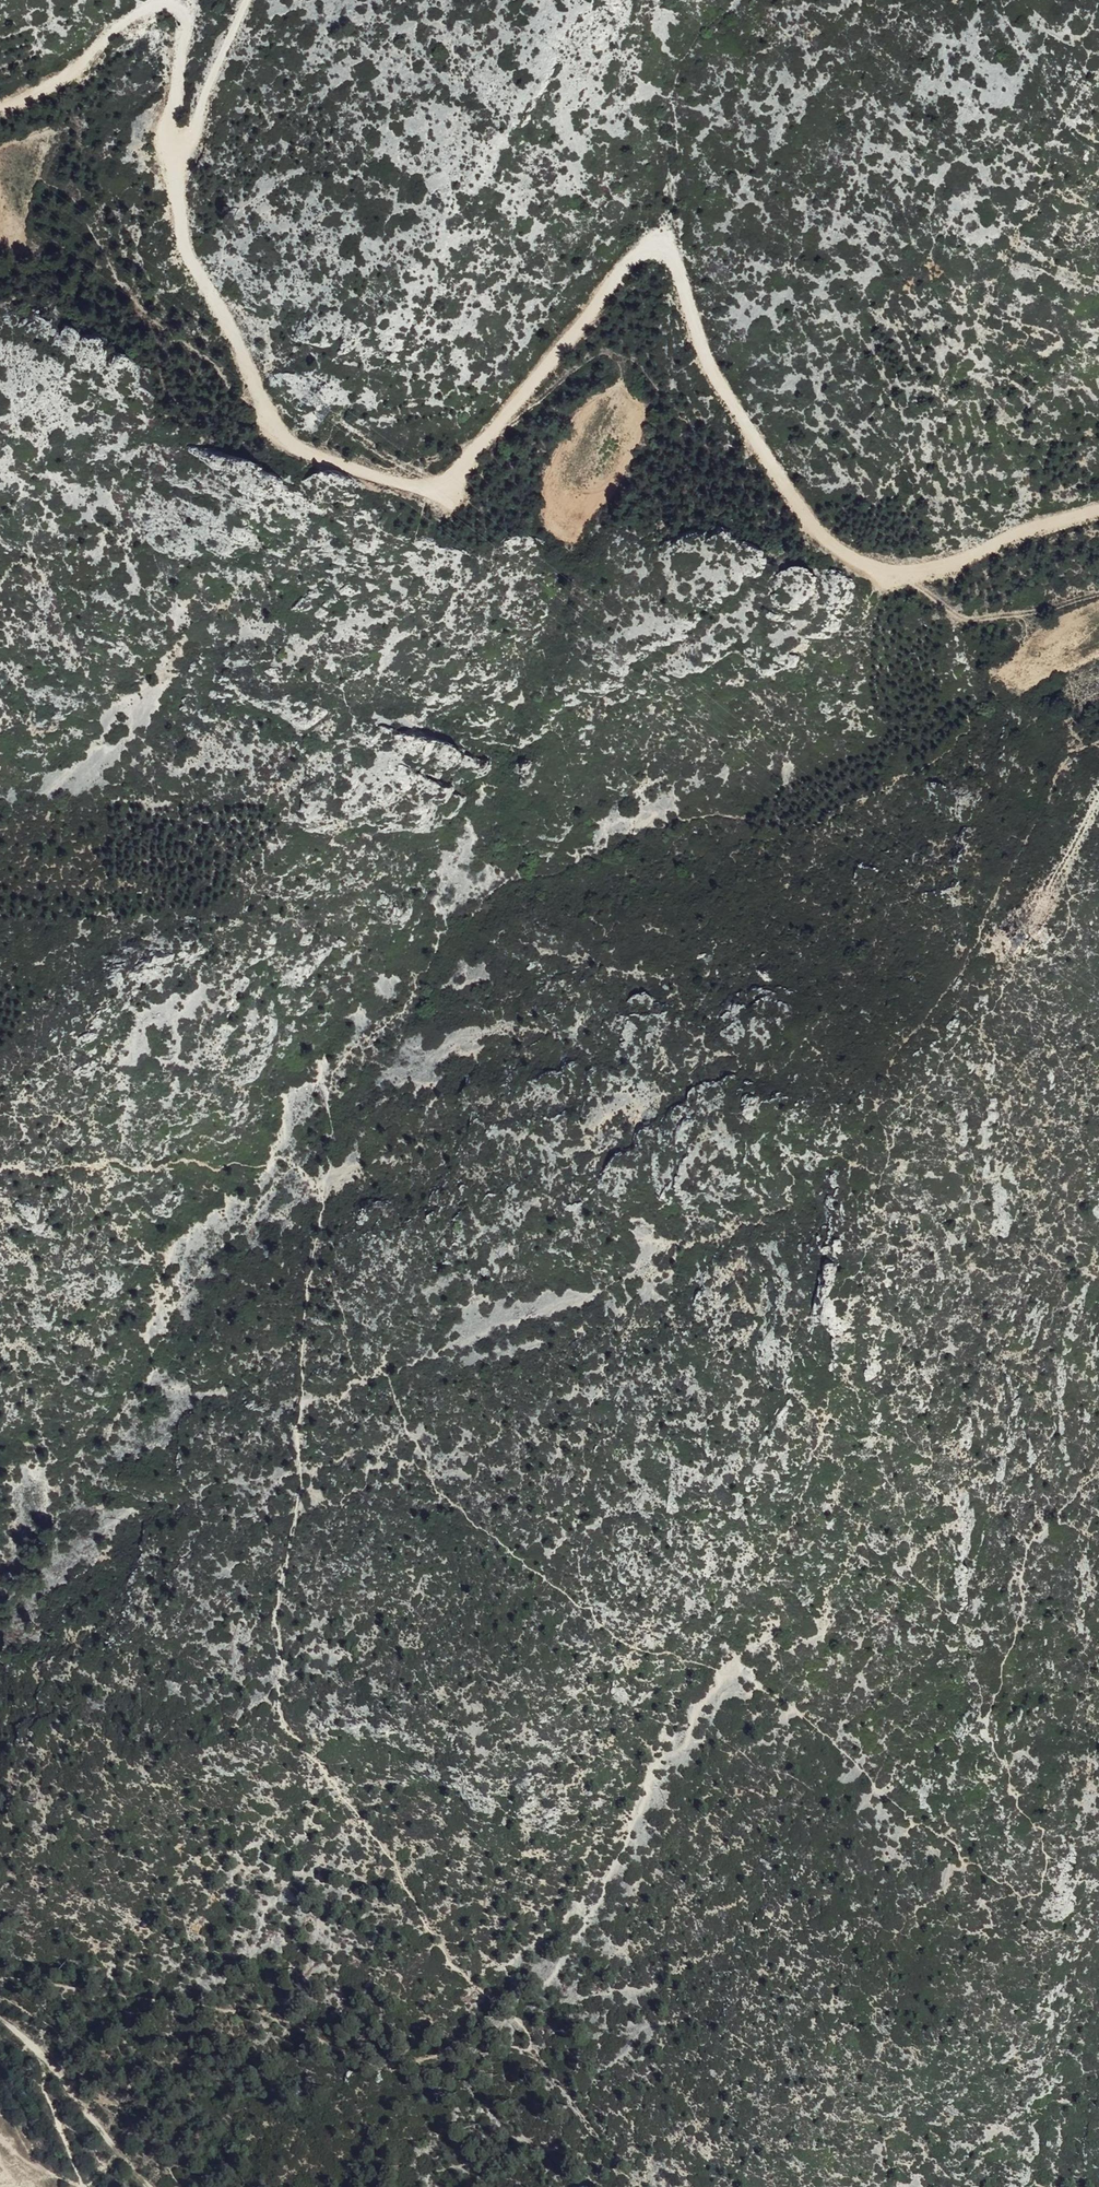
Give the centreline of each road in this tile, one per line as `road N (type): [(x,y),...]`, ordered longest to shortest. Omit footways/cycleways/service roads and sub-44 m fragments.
road 1 (track): [(1098,509),(1051,520),(948,564),(897,573),(852,559),(810,516),(722,384),(674,259),(652,246),(622,269),(459,473),(408,488),(339,468),(286,444),(185,240),(176,153)]
road 2 (track): [(0,104),(50,87),(157,5),(177,9),(176,153)]
road 3 (track): [(151,2186),(60,2064),(0,2018)]
road 4 (track): [(176,153),(193,136),(249,0)]

